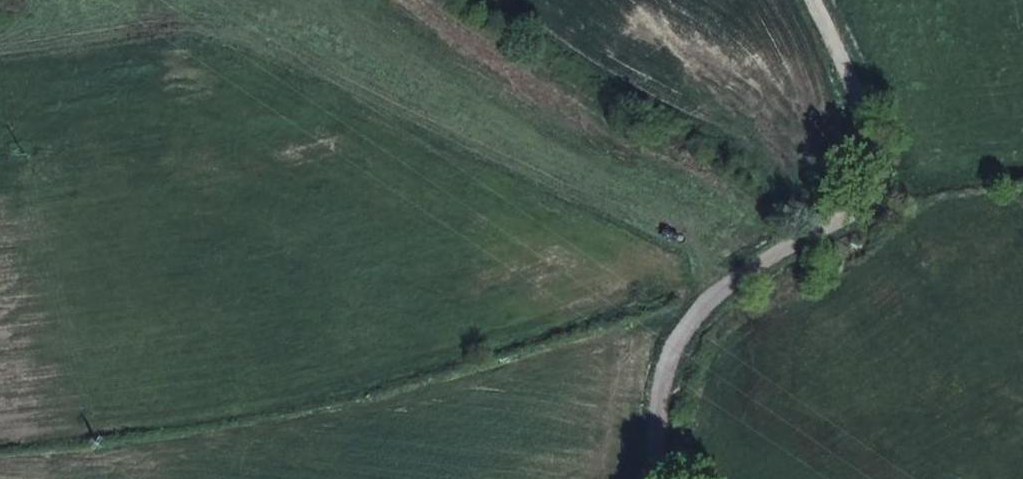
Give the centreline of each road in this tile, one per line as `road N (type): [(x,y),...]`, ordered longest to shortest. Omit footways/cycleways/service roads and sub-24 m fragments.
road 1 (track): [(657,478),(670,374),(683,343),(717,301),(857,214),(875,194),(881,144),(812,0)]

